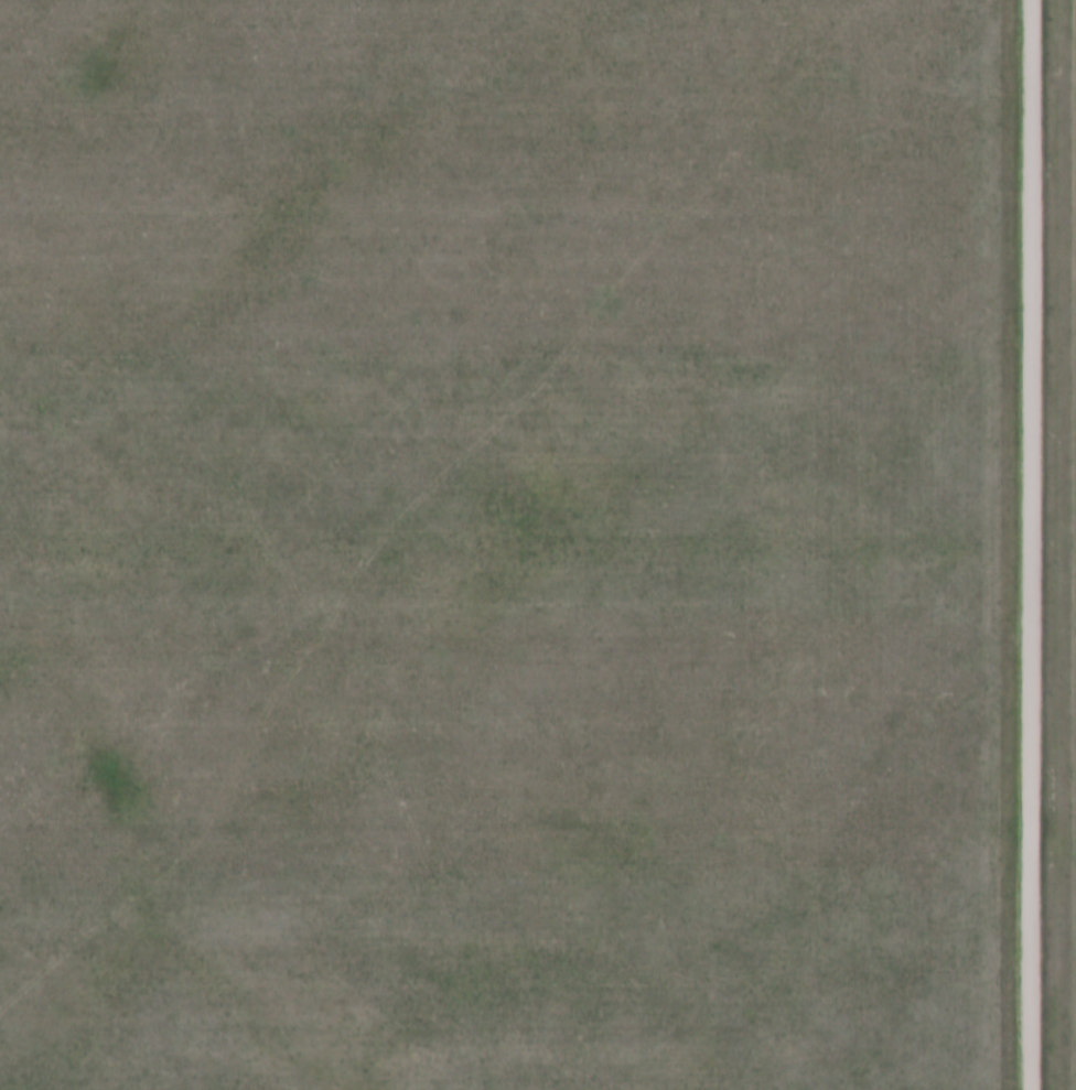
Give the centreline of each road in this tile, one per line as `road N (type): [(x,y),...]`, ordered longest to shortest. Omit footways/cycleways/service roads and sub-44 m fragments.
road 1 (residential): [(1034,1089),(1035,0)]

